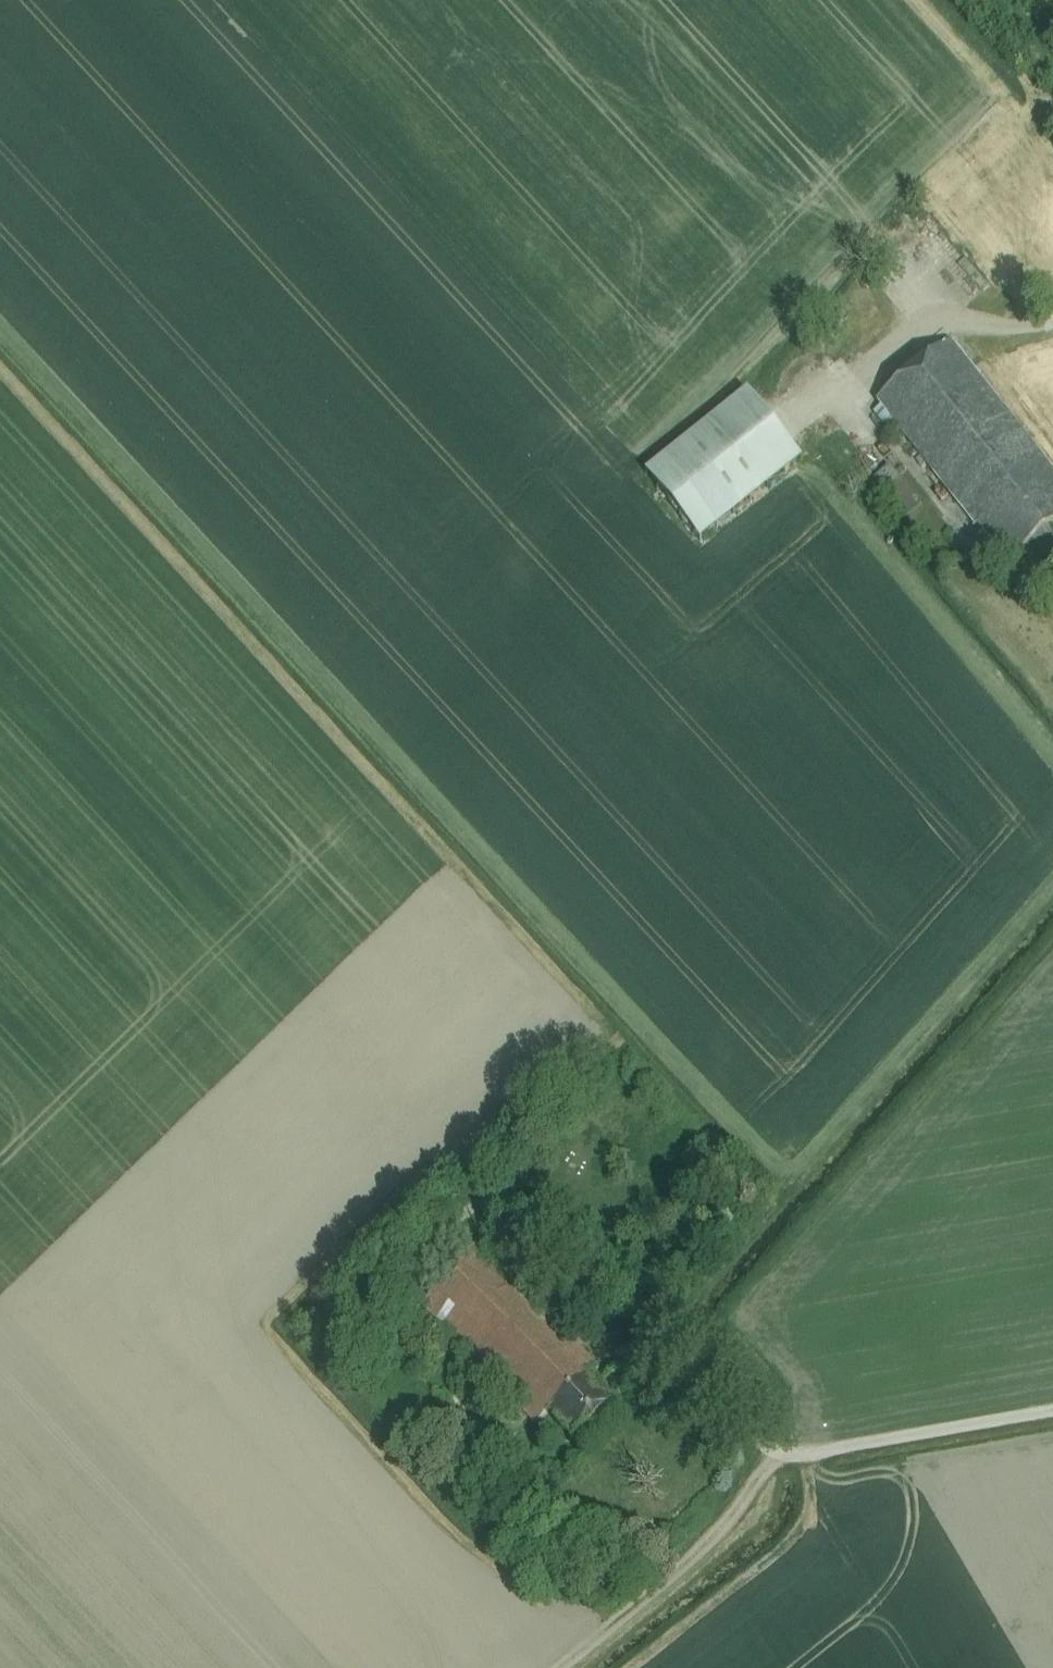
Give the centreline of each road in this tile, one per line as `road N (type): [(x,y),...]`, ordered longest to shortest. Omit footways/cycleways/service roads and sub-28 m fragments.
road 1 (track): [(778,1453),(710,1543),(555,1667)]

